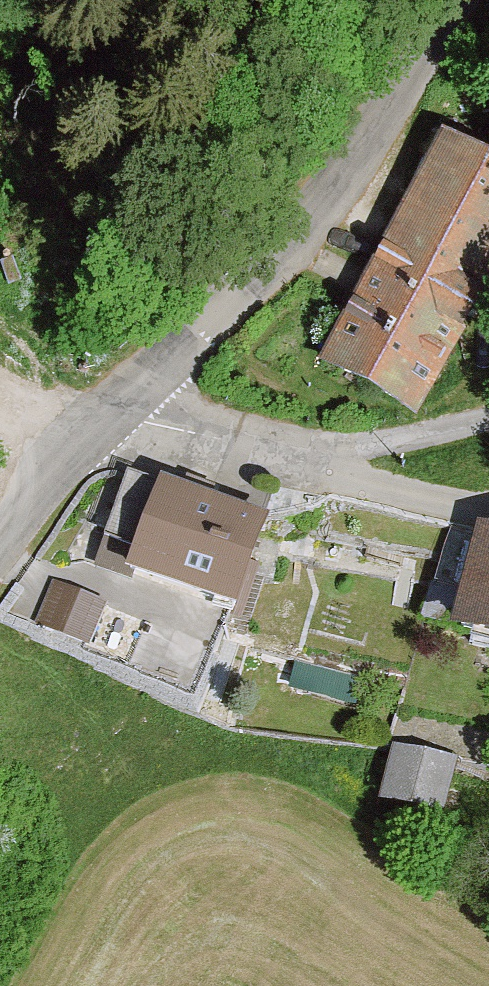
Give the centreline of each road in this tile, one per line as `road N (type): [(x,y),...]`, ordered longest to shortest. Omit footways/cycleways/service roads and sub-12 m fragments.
road 1 (unclassified): [(113,414),(286,248),(379,122),(449,0)]
road 2 (track): [(13,332),(241,91),(277,31),(285,0)]
road 3 (residential): [(488,513),(113,414)]
road 4 (unclassified): [(0,541),(113,414)]

